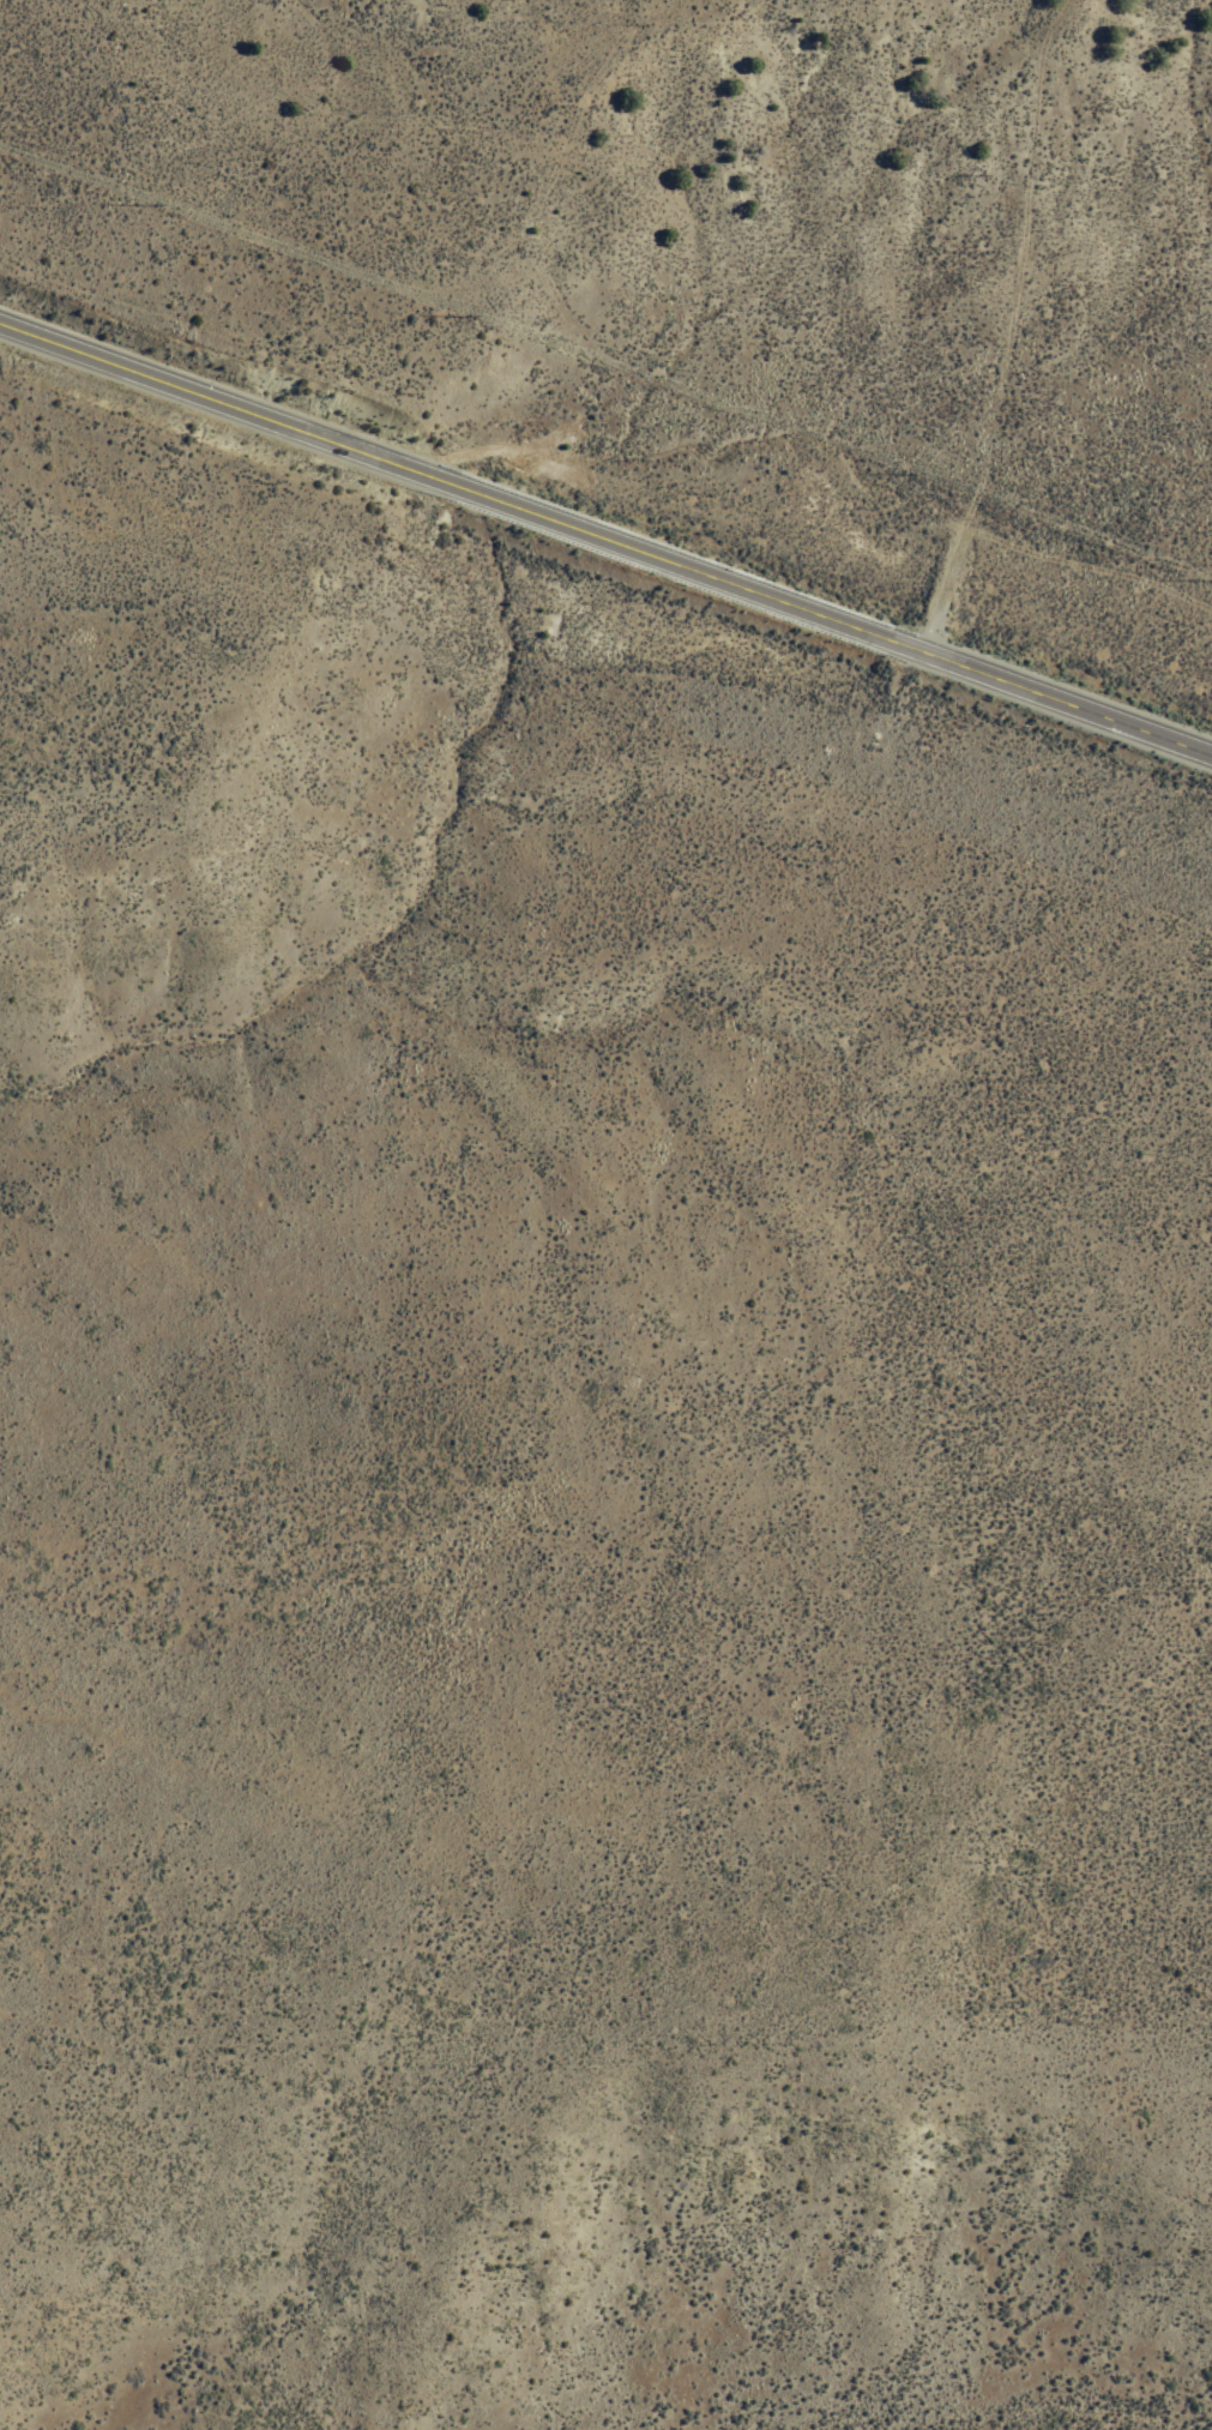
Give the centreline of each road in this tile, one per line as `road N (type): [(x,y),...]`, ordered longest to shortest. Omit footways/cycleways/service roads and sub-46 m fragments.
road 1 (primary): [(1211,753),(0,321)]

